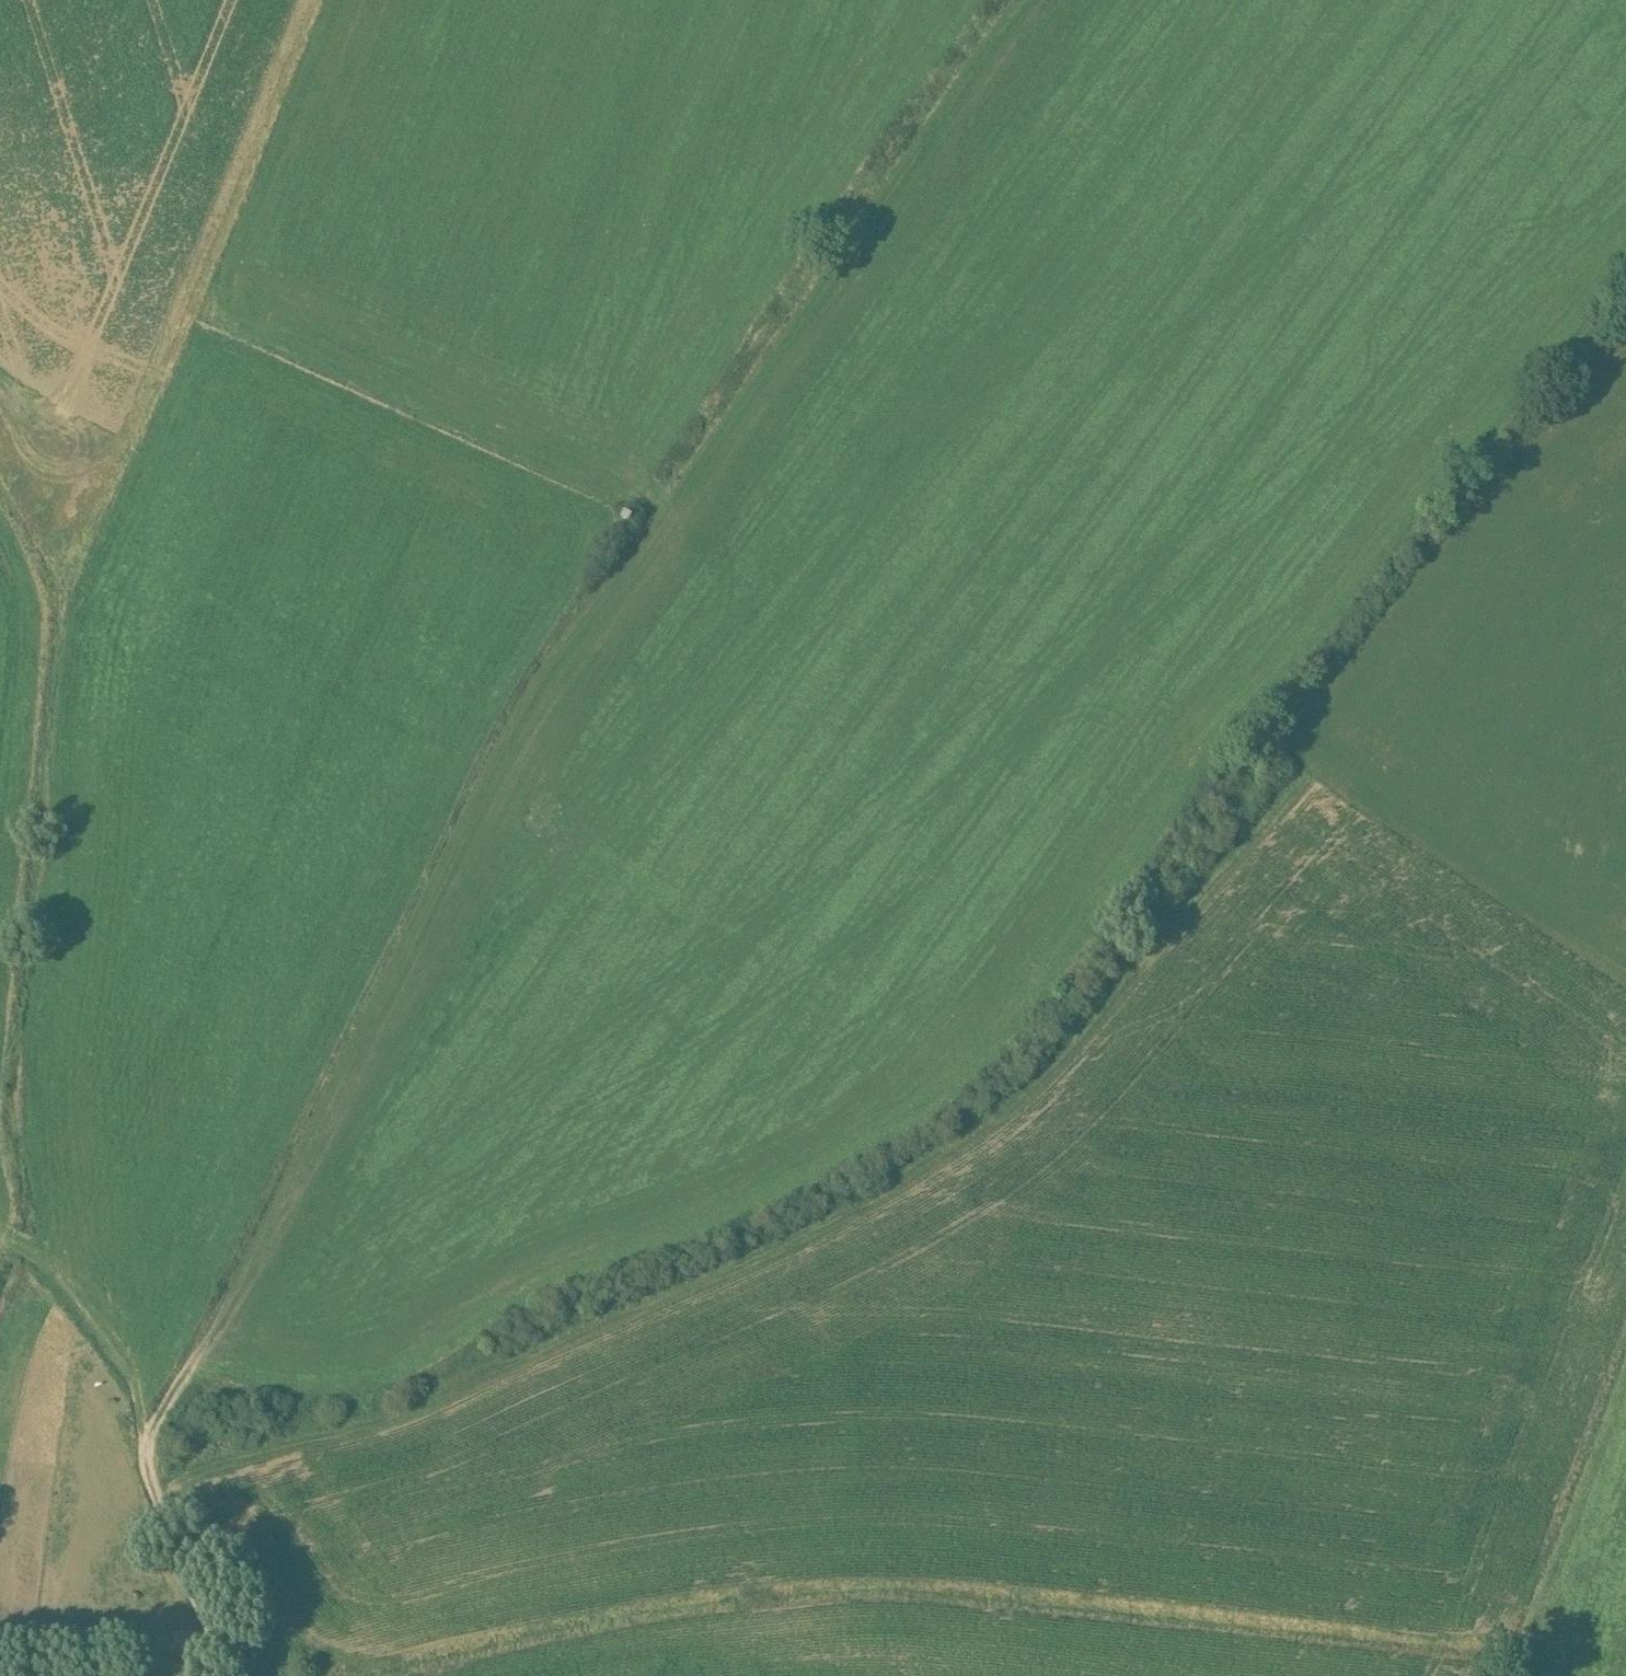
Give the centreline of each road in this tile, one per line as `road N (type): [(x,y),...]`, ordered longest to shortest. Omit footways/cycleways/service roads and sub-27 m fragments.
road 1 (track): [(159,1497),(233,1675)]

